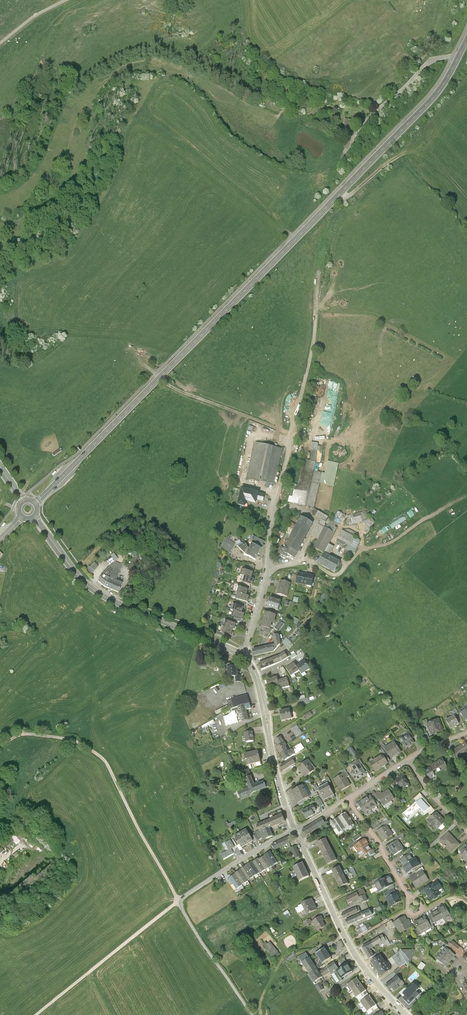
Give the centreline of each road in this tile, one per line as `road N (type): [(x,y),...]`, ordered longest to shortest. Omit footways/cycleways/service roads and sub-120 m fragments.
road 1 (tertiary): [(36,504),(417,117),(466,41)]
road 2 (track): [(158,380),(293,436),(319,264)]
road 3 (track): [(178,900),(103,760),(47,736),(21,735),(0,748)]
road 4 (secondary): [(34,518),(101,594),(244,657)]
road 5 (residential): [(244,657),(293,436)]
road 6 (secondary): [(295,831),(357,957),(407,1014)]
road 7 (secondary): [(244,657),(258,683),(295,831)]
road 8 (track): [(37,1014),(178,900)]
road 9 (track): [(316,564),(337,576),(363,548),(389,544),(434,515)]
road 10 (track): [(255,1014),(178,900)]
road 11 (residential): [(295,831),(178,900)]
road 12 (residential): [(348,799),(414,907)]

